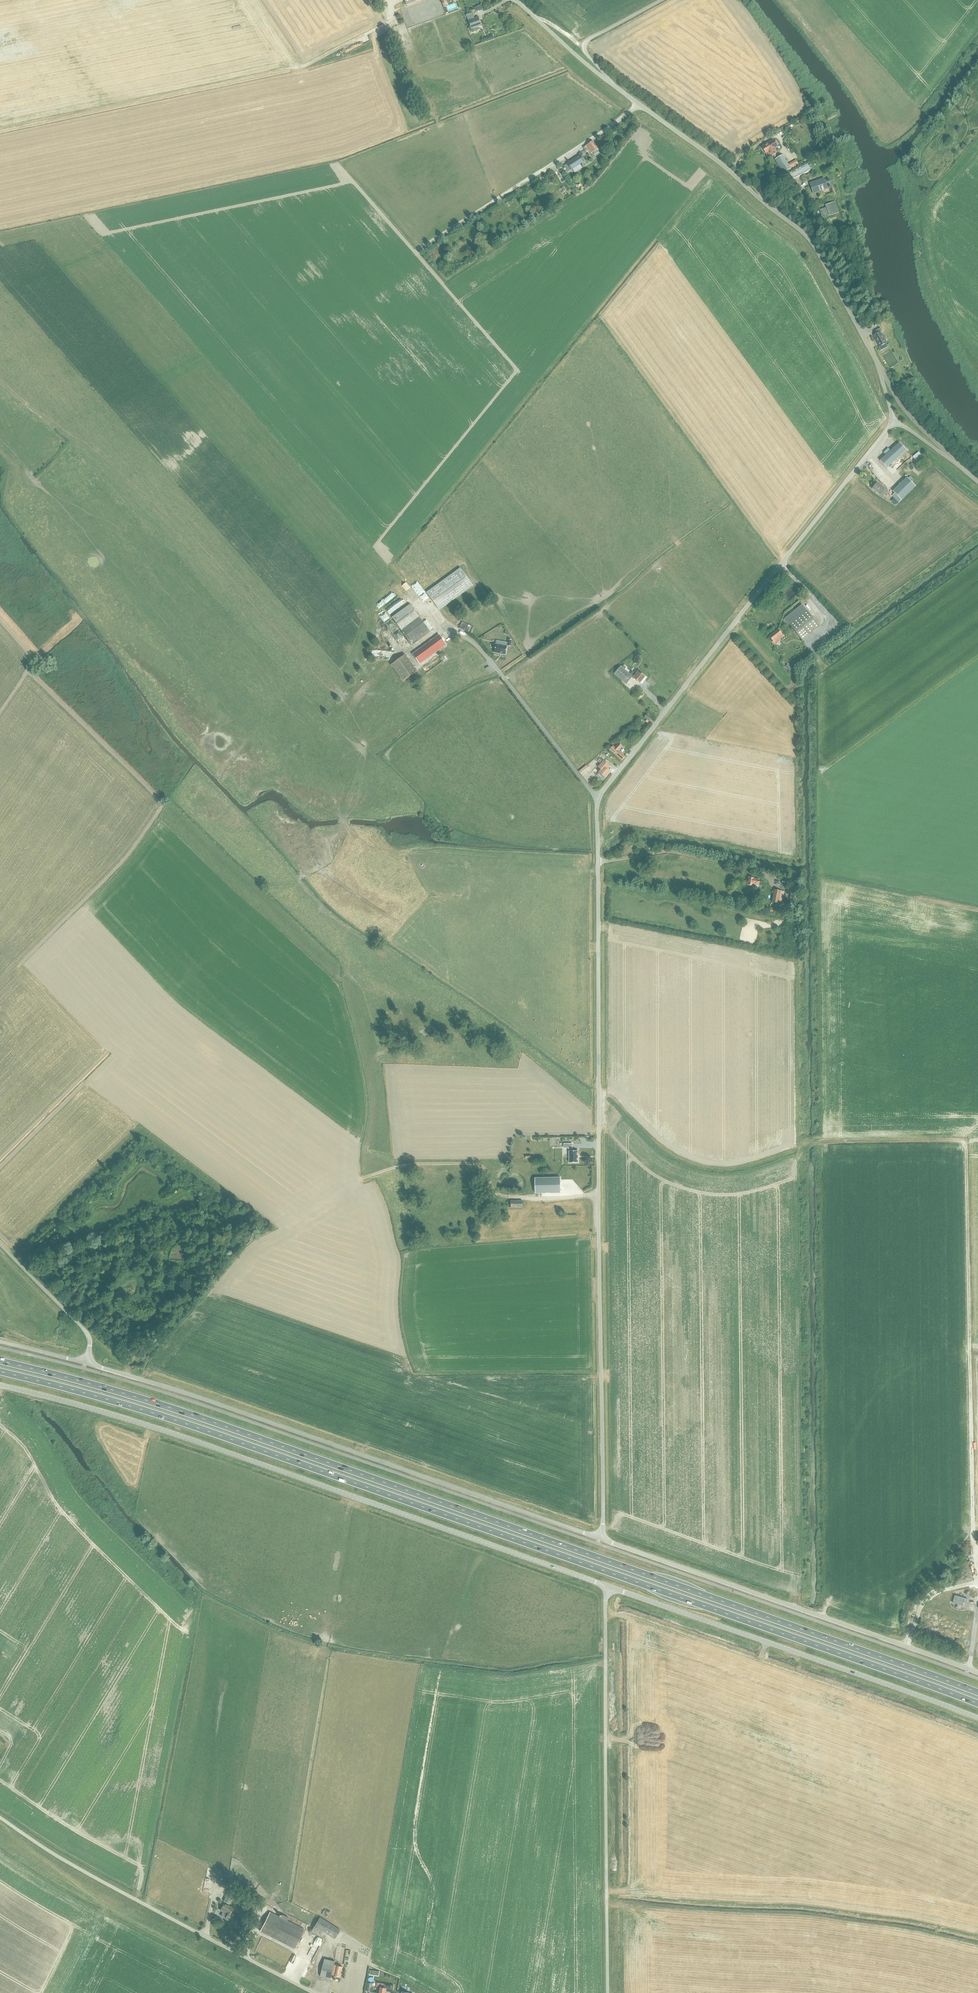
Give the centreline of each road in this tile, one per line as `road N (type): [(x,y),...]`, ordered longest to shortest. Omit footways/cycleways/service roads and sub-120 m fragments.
road 1 (unclassified): [(600,1538),(600,797),(894,423)]
road 2 (trunk): [(0,1374),(214,1433),(977,1704)]
road 3 (trunk): [(977,1691),(217,1421),(0,1361)]
road 4 (unclassified): [(0,1387),(206,1447),(609,1586)]
road 5 (unclassified): [(600,1538),(85,1362)]
road 6 (unclassified): [(881,369),(814,248),(515,0)]
road 7 (unclassified): [(608,1992),(609,1586)]
road 8 (unclassified): [(609,1586),(977,1718)]
road 9 (unclassified): [(967,1668),(600,1538)]
road 10 (unclassified): [(313,1992),(0,1818)]
road 11 (unclassified): [(0,1244),(88,1334),(85,1362)]

